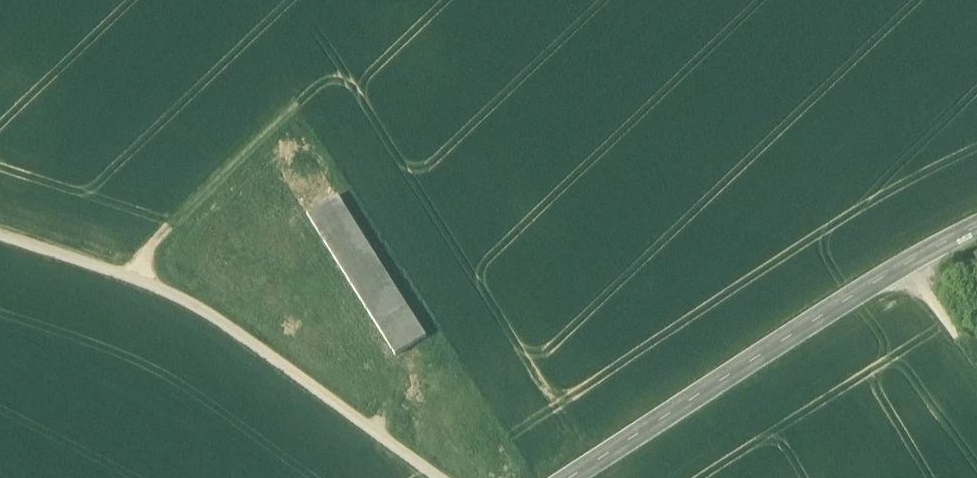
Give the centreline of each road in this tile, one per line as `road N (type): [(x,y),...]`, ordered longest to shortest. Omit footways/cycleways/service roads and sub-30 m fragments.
road 1 (unclassified): [(437,477),(197,309),(129,277),(0,239)]
road 2 (tertiary): [(976,225),(905,262),(571,477)]
road 3 (track): [(905,262),(976,362)]

